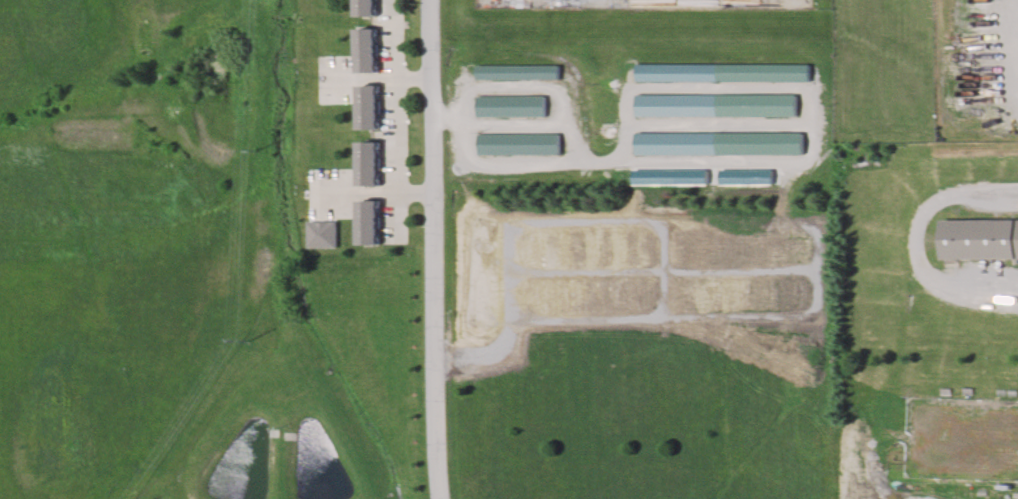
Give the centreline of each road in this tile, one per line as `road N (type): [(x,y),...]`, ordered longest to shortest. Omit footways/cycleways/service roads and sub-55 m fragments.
road 1 (residential): [(438,498),(429,0)]

